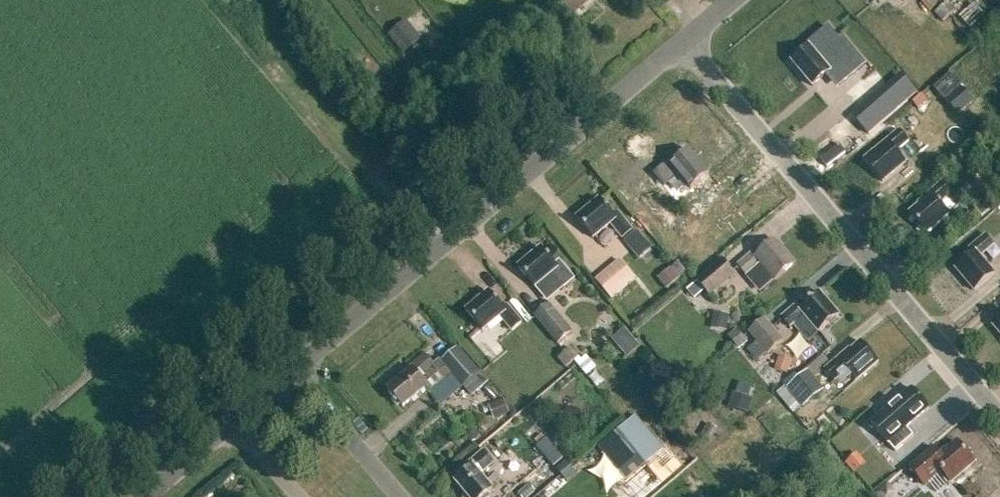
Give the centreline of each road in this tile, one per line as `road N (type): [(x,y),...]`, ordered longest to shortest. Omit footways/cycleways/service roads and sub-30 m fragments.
road 1 (unclassified): [(293,372),(685,41)]
road 2 (residential): [(999,417),(685,41)]
road 3 (residential): [(399,496),(293,372)]
road 4 (unclassified): [(142,496),(234,419)]

